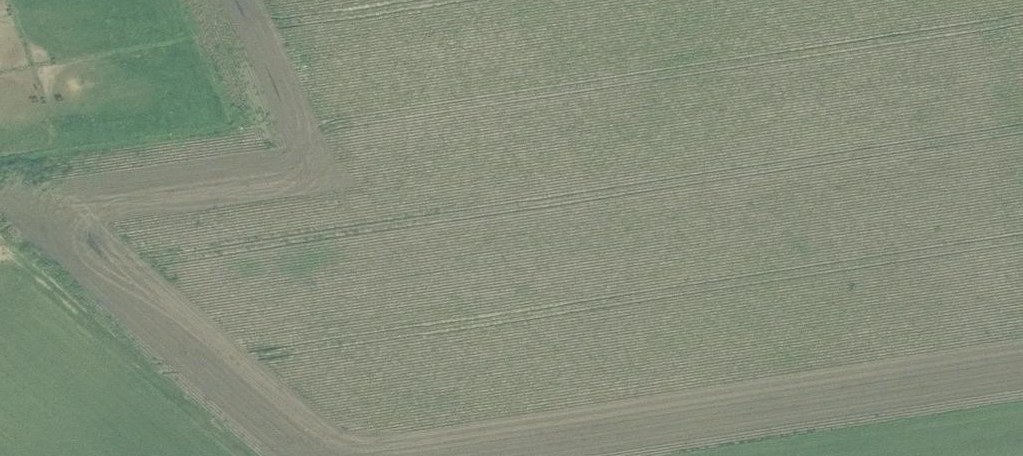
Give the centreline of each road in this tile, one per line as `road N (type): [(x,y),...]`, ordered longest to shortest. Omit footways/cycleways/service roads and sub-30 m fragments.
road 1 (track): [(0,243),(247,455)]

